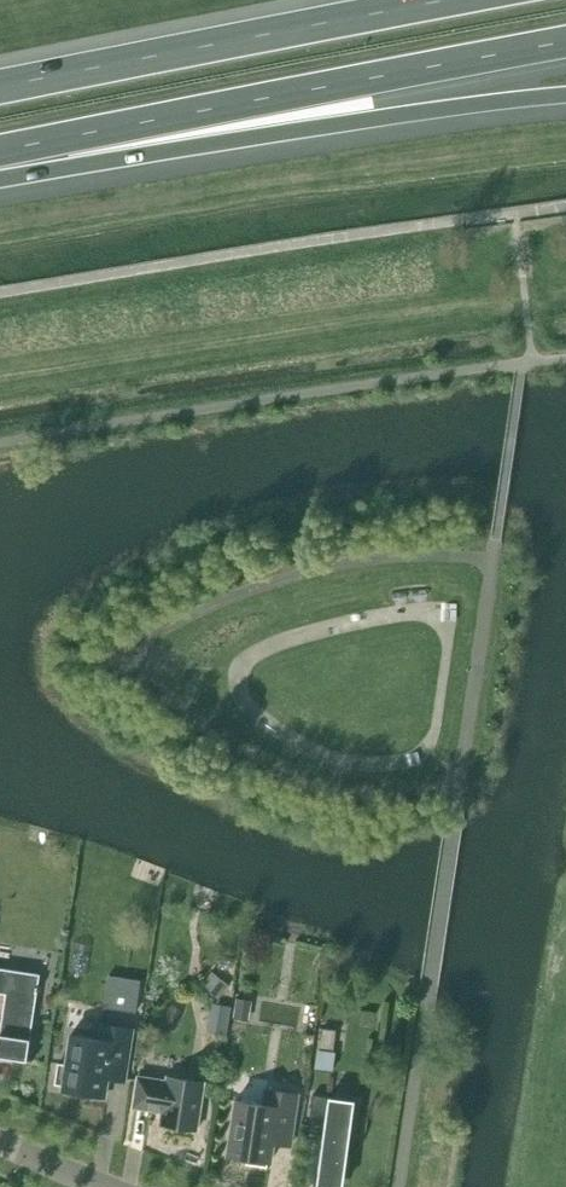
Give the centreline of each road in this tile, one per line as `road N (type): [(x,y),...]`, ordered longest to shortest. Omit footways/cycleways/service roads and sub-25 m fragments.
road 1 (motorway): [(0,153),(565,42)]
road 2 (motorway): [(0,181),(565,95)]
road 3 (motorway): [(445,0),(0,87)]

